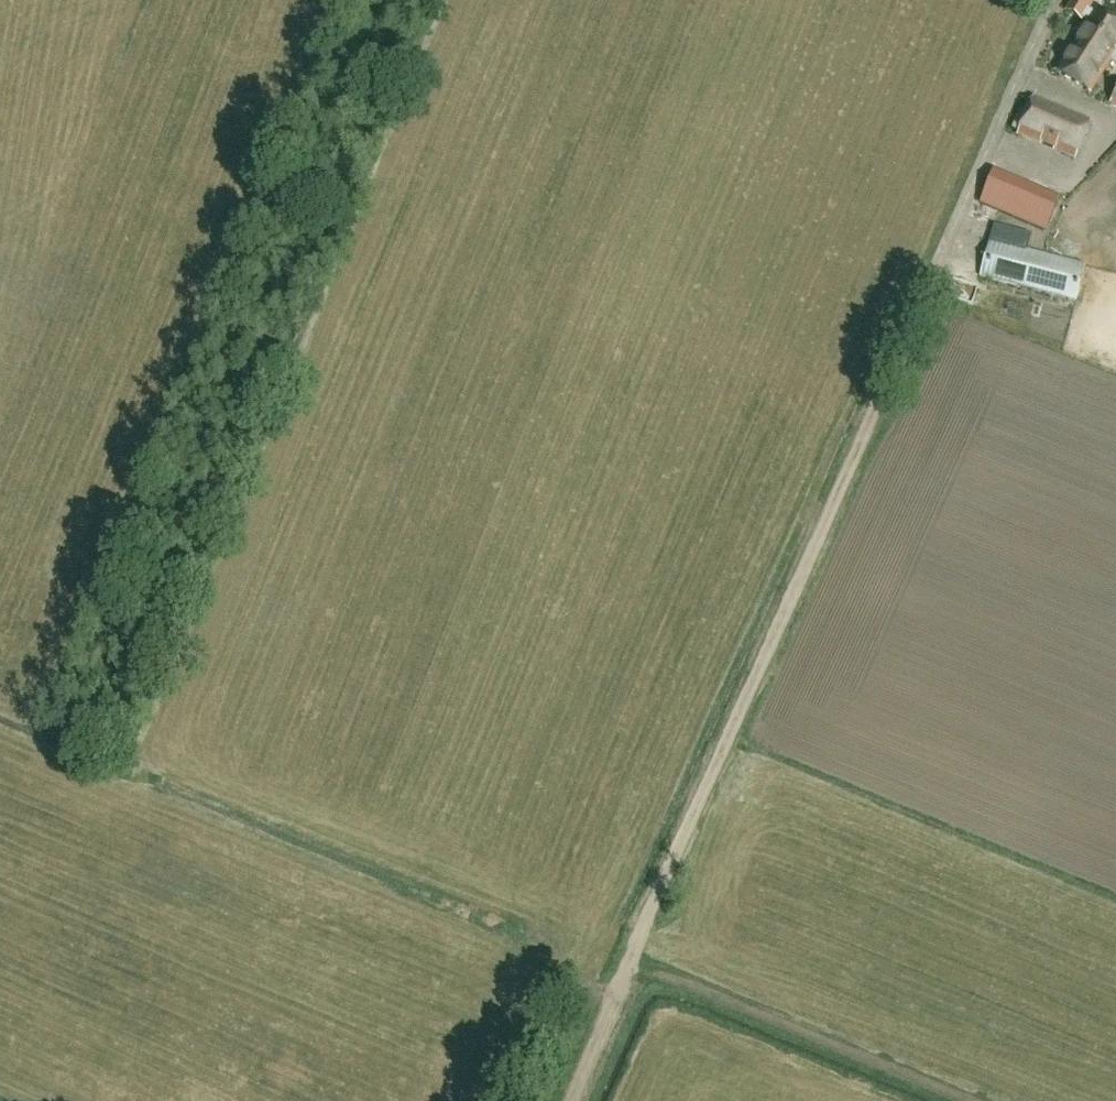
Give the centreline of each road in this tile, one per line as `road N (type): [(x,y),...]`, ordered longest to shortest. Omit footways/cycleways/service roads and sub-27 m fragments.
road 1 (track): [(571,1100),(939,265)]
road 2 (unclassified): [(939,265),(1054,0)]

